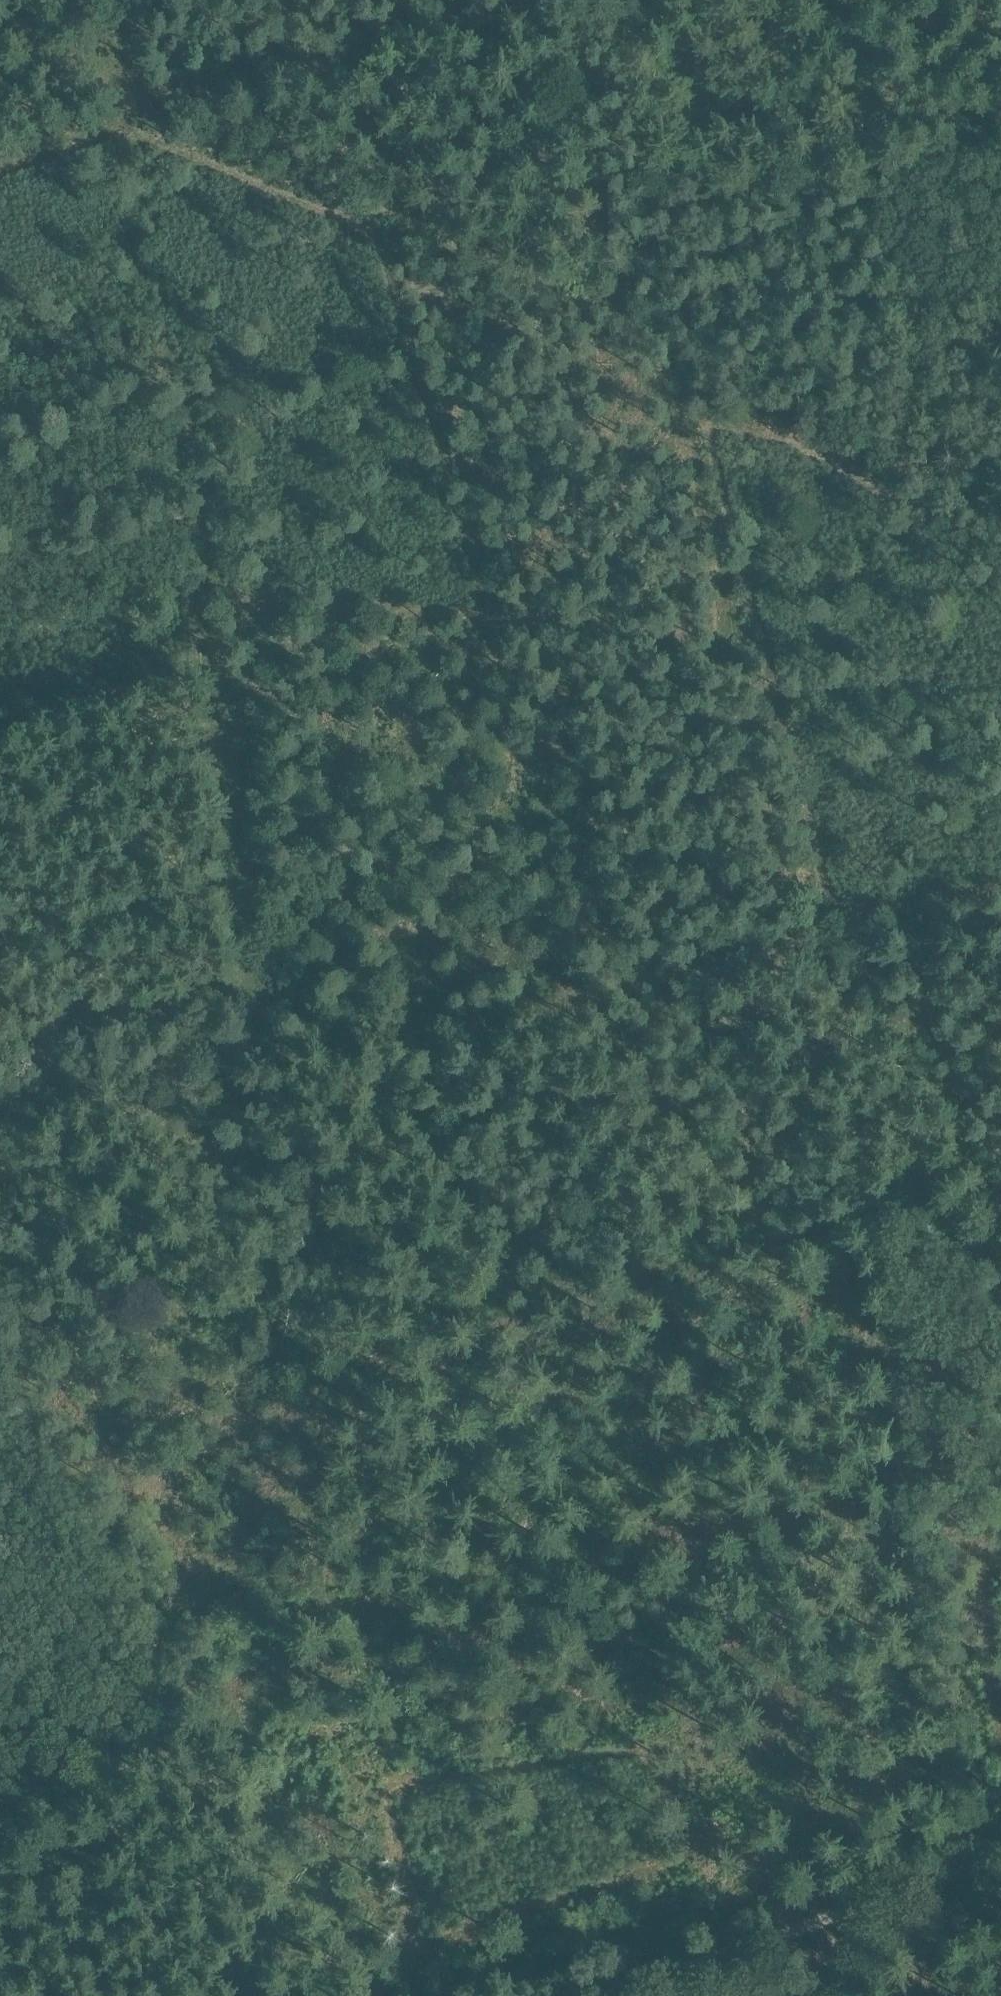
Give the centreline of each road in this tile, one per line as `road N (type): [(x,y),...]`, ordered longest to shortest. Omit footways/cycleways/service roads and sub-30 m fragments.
road 1 (track): [(160,90),(158,341),(224,733),(262,1065),(0,1134)]
road 2 (track): [(1000,523),(524,250),(258,124),(0,28)]
road 3 (track): [(0,1340),(377,1995)]
road 4 (track): [(590,1995),(1000,1852)]
road 5 (track): [(178,97),(523,0)]

